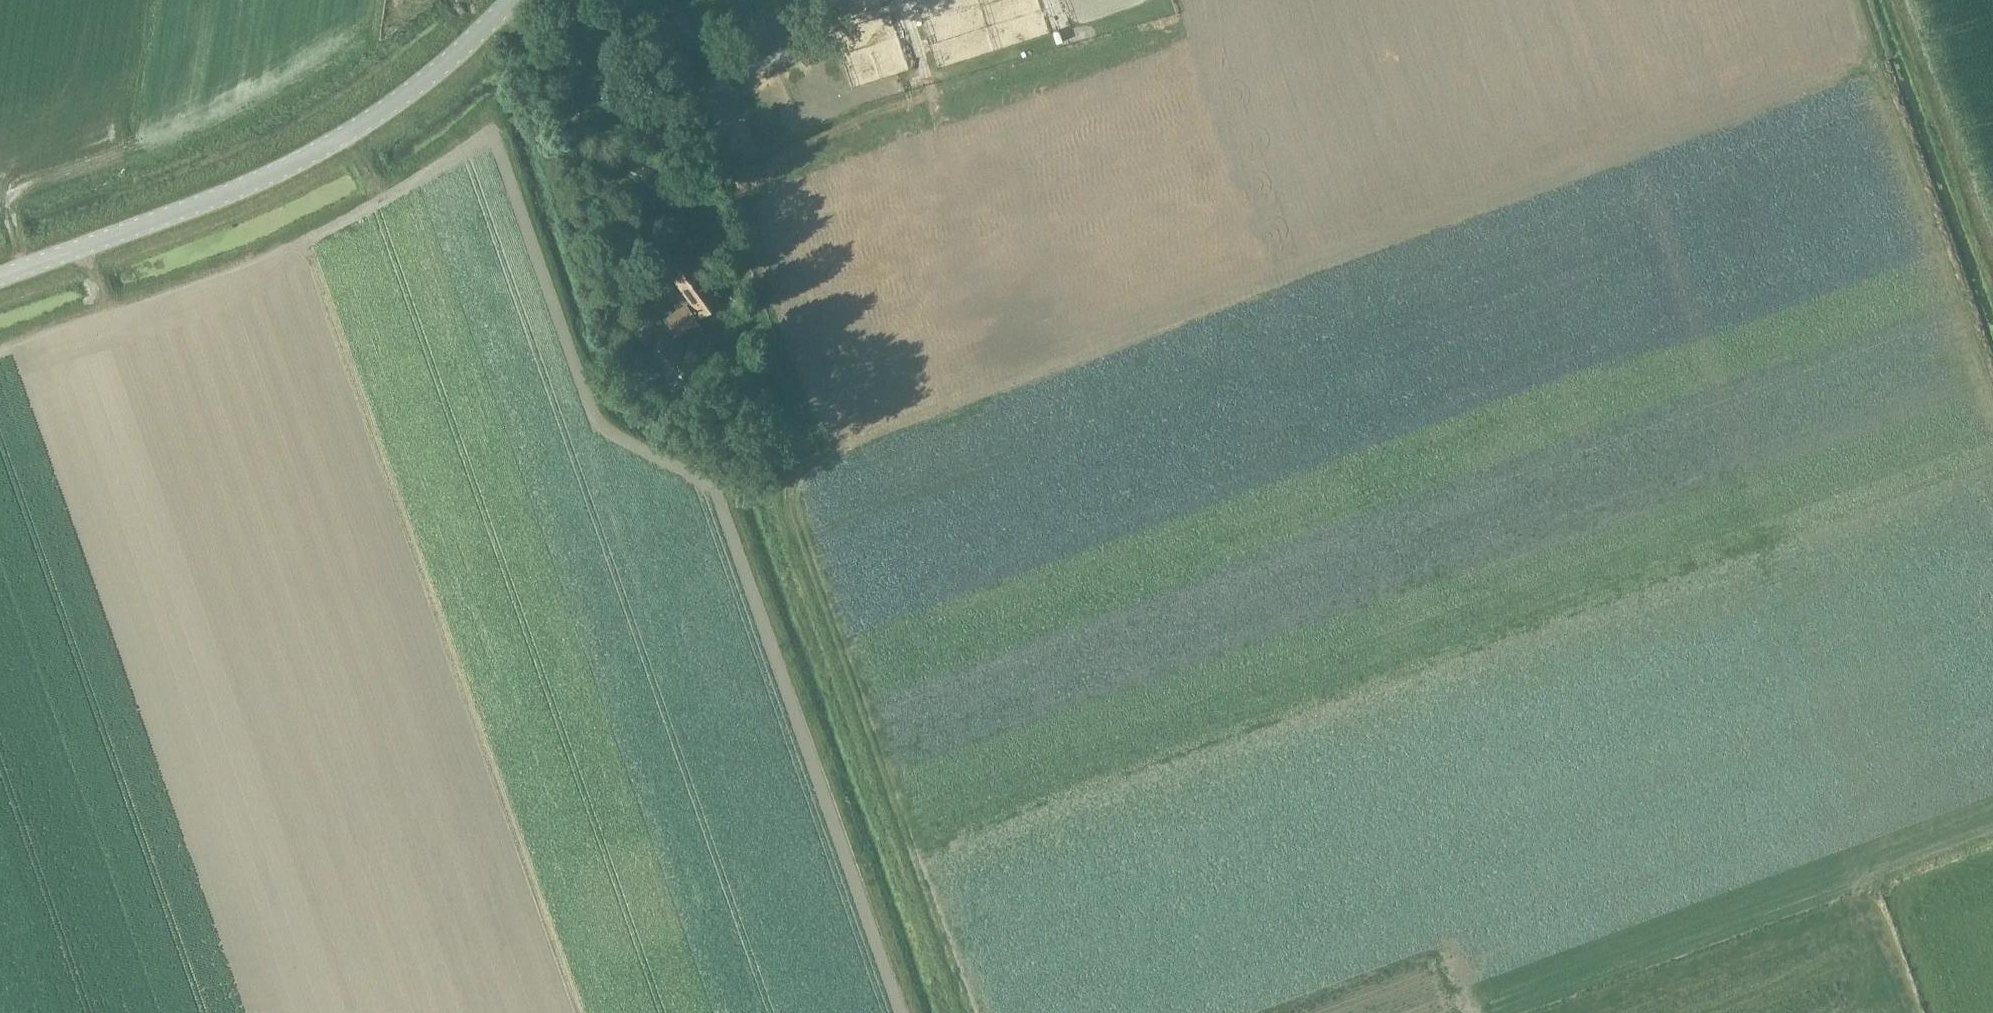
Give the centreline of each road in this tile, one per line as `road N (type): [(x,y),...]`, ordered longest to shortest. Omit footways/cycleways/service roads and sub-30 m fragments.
road 1 (unclassified): [(0,288),(351,141),(422,90),(515,0)]

